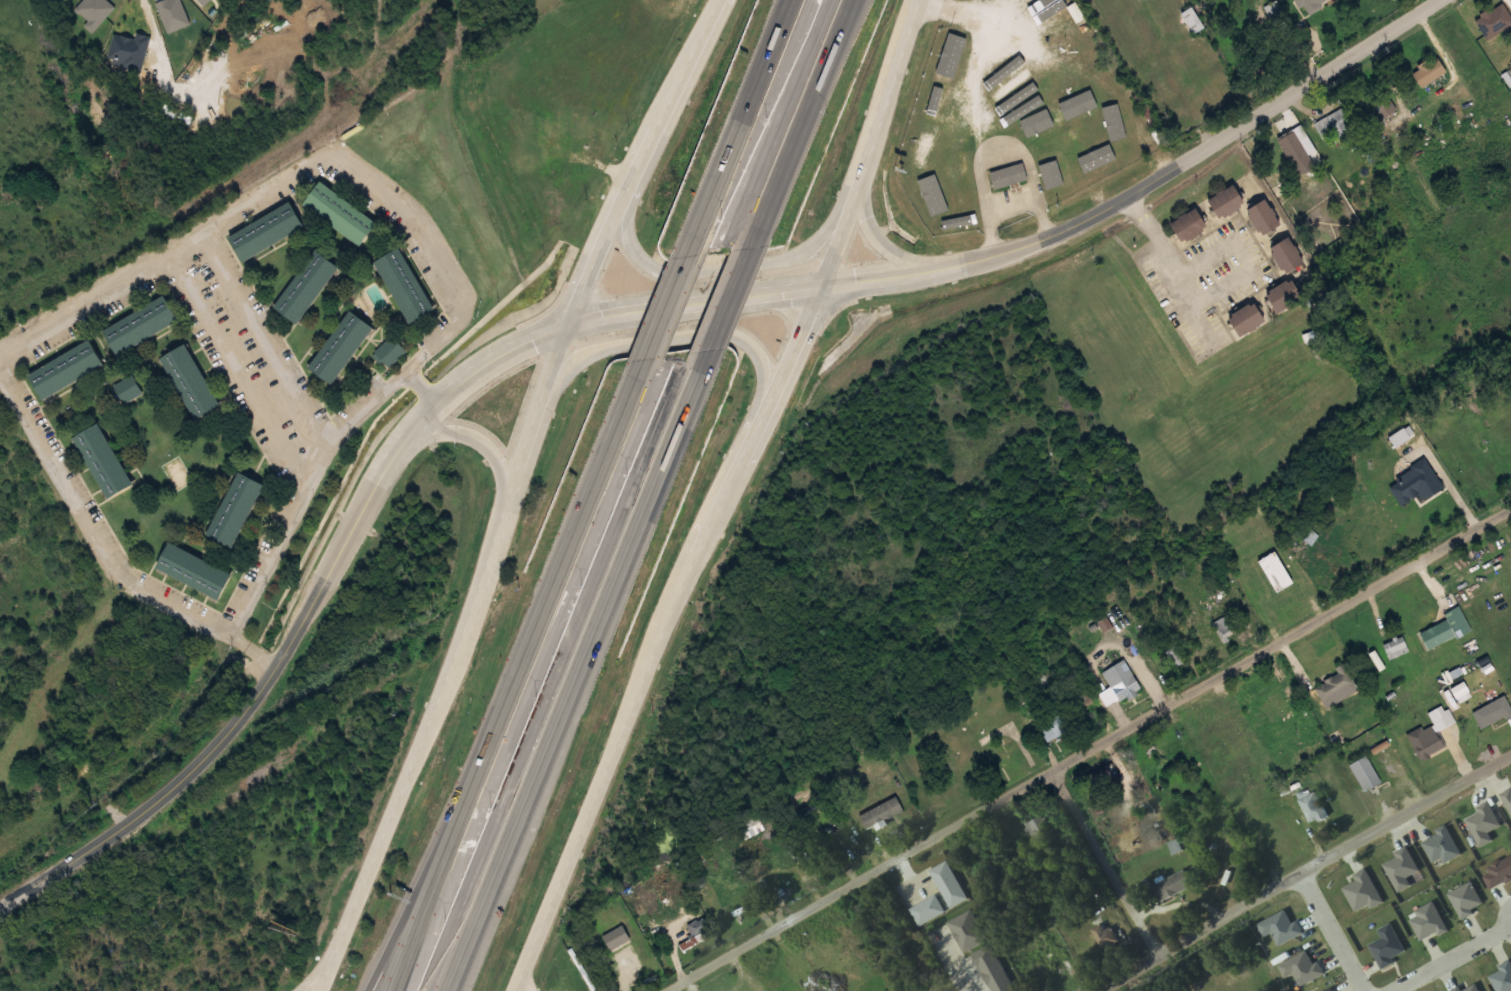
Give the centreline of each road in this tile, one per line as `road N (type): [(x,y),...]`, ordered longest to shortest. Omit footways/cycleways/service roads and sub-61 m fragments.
road 1 (tertiary): [(0,908),(96,847),(227,736),(412,436),(481,371),(528,341),(569,323),(966,264),(1052,234),(1138,191),(1434,0)]
road 2 (secondary): [(513,990),(695,555),(825,285),(918,0)]
road 3 (secondary): [(720,0),(544,383),(467,626),(319,990)]
road 4 (residential): [(669,990),(1510,506)]
road 5 (secondary): [(624,727),(686,549),(762,384),(752,350),(722,335),(599,353),(566,377),(504,506)]
road 6 (motorway): [(443,990),(705,350)]
road 7 (secondary): [(732,0),(630,211),(635,246),(652,267),(672,272),(778,260),(819,239),(885,102)]
road 8 (residential): [(1102,990),(1510,757)]
road 9 (motorway): [(645,366),(479,769)]
road 10 (motorway): [(795,0),(689,258)]
road 11 (motorway): [(747,249),(848,0)]
road 12 (motorway): [(479,769),(366,990)]
road 13 (motorway): [(479,769),(388,990)]
road 14 (residential): [(1161,953),(1050,773)]
road 15 (secondary): [(412,436),(446,426),(487,444),(502,480),(493,541)]
road 16 (secondary): [(966,264),(904,255),(884,241),(867,217),(862,174)]
road 17 (motorway): [(797,124),(861,0)]
road 18 (residential): [(1300,875),(1363,990)]
road 19 (residential): [(1398,990),(1510,929)]

